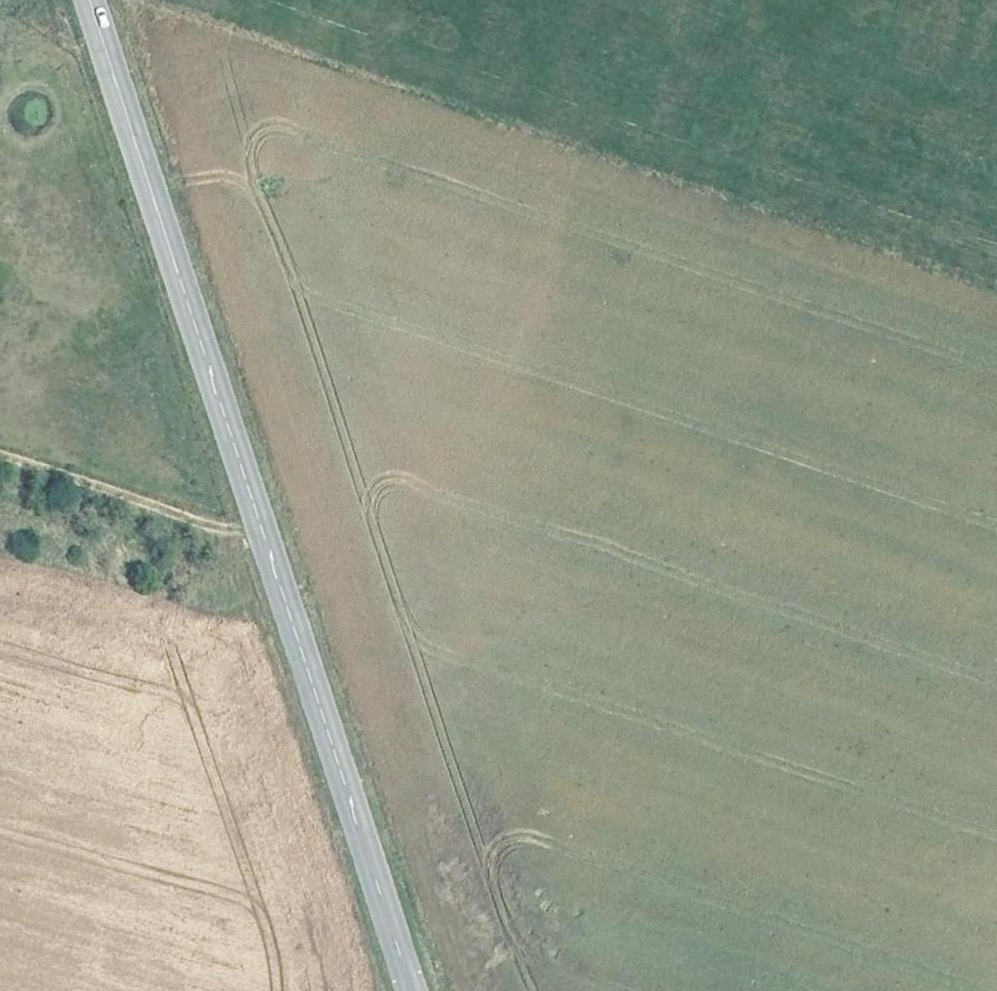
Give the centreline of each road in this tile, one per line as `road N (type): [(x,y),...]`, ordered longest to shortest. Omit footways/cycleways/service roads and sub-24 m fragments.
road 1 (secondary): [(412,990),(89,0)]

